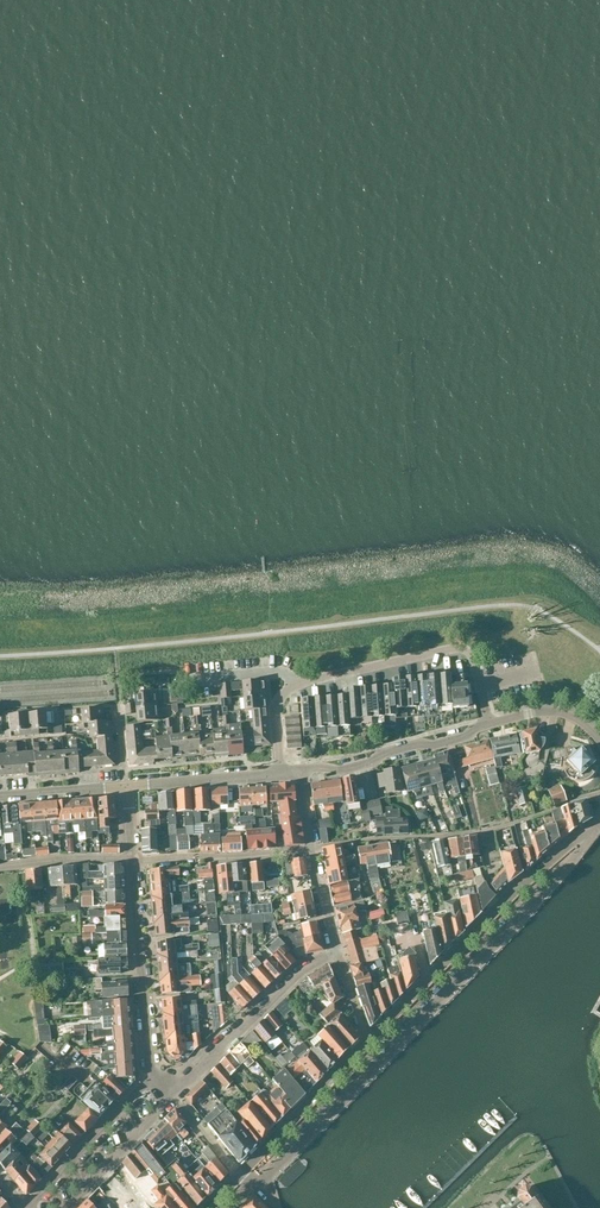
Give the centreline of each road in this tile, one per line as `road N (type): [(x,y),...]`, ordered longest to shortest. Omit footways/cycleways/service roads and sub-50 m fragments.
road 1 (residential): [(490,726),(463,650),(307,681),(278,703),(281,773)]
road 2 (residential): [(375,1042),(599,819)]
road 3 (residential): [(146,1082),(133,858)]
road 4 (residential): [(336,951),(172,1096)]
road 5 (residential): [(298,771),(354,765),(490,726)]
road 6 (residential): [(240,1177),(375,1042)]
road 7 (residential): [(133,858),(312,850)]
road 8 (residential): [(146,1082),(25,1207)]
road 9 (residential): [(127,787),(281,773)]
road 10 (residential): [(67,1207),(172,1096)]
road 11 (residential): [(0,866),(133,858)]
road 12 (residential): [(0,798),(127,787)]
road 13 (residential): [(599,741),(581,723),(551,713),(490,726)]

